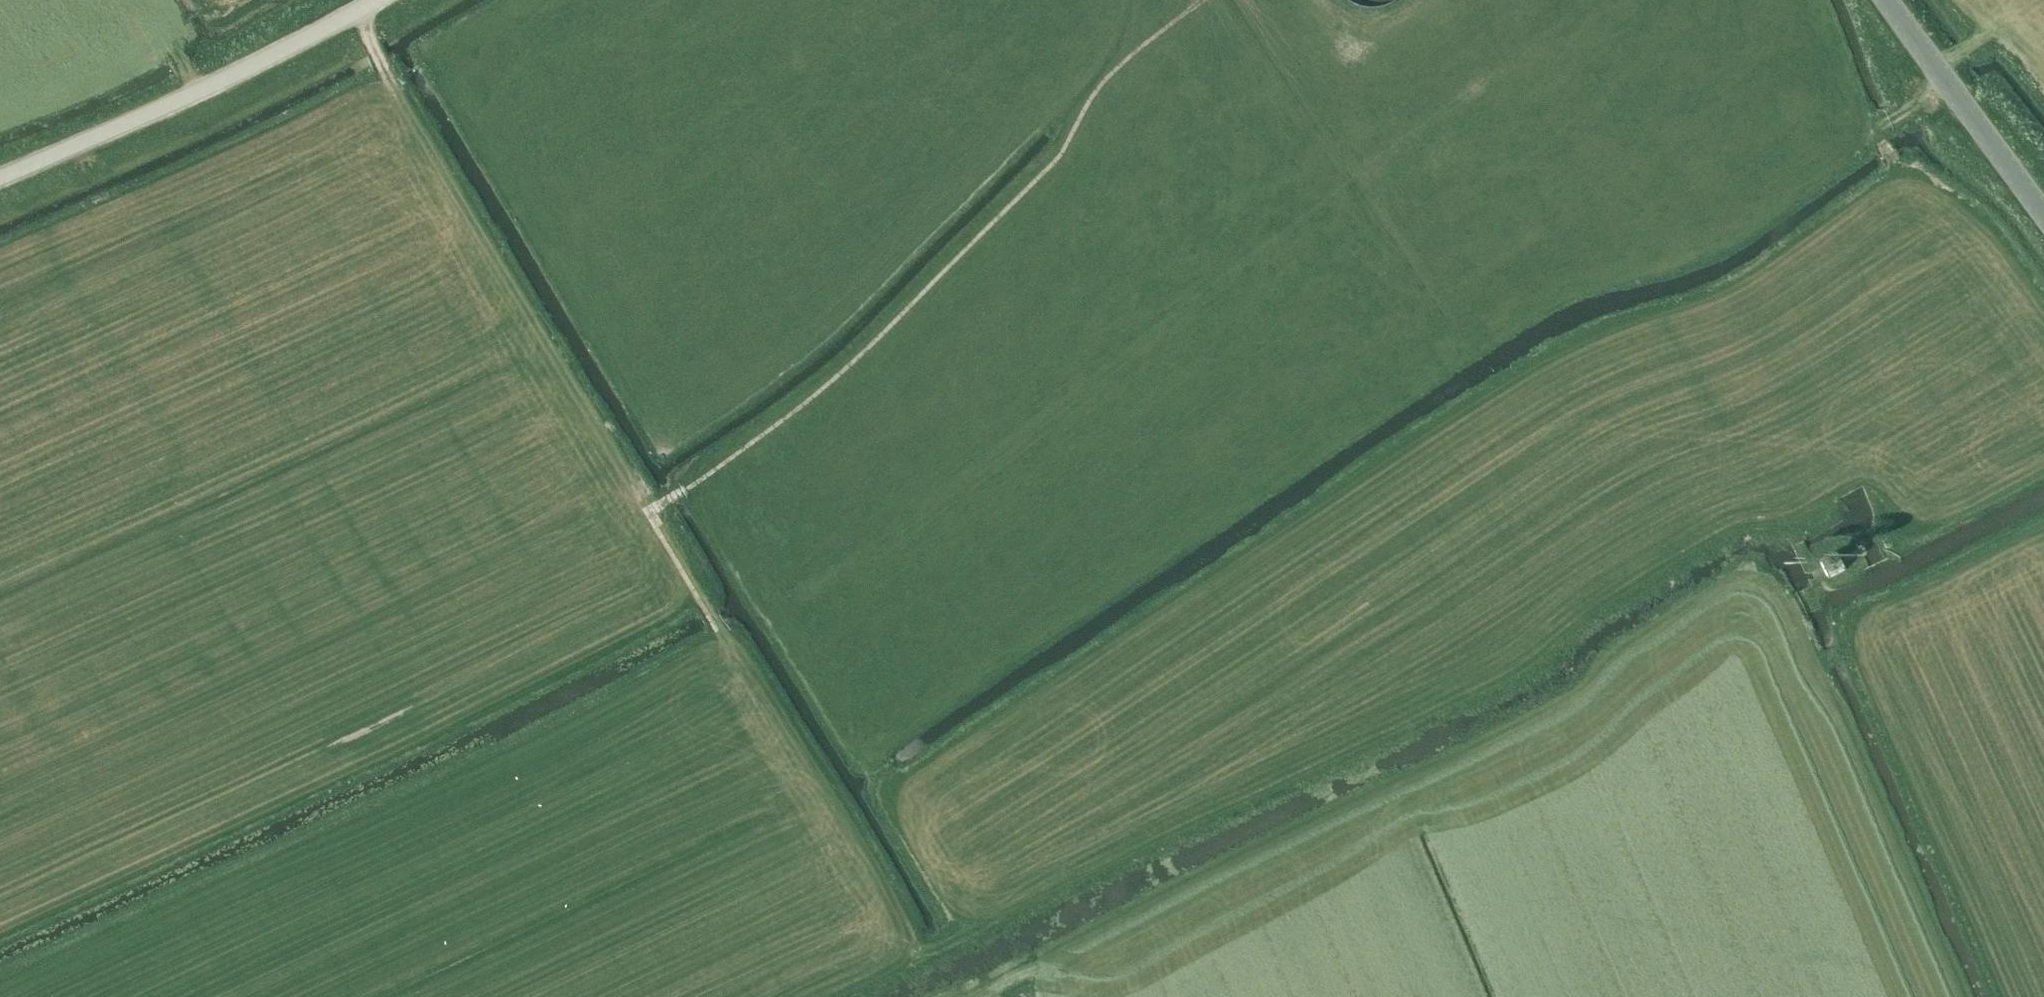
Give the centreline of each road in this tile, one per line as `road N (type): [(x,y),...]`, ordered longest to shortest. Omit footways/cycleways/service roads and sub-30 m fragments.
road 1 (tertiary): [(0,180),(212,87),(378,0)]
road 2 (tertiary): [(2043,216),(1888,0)]

